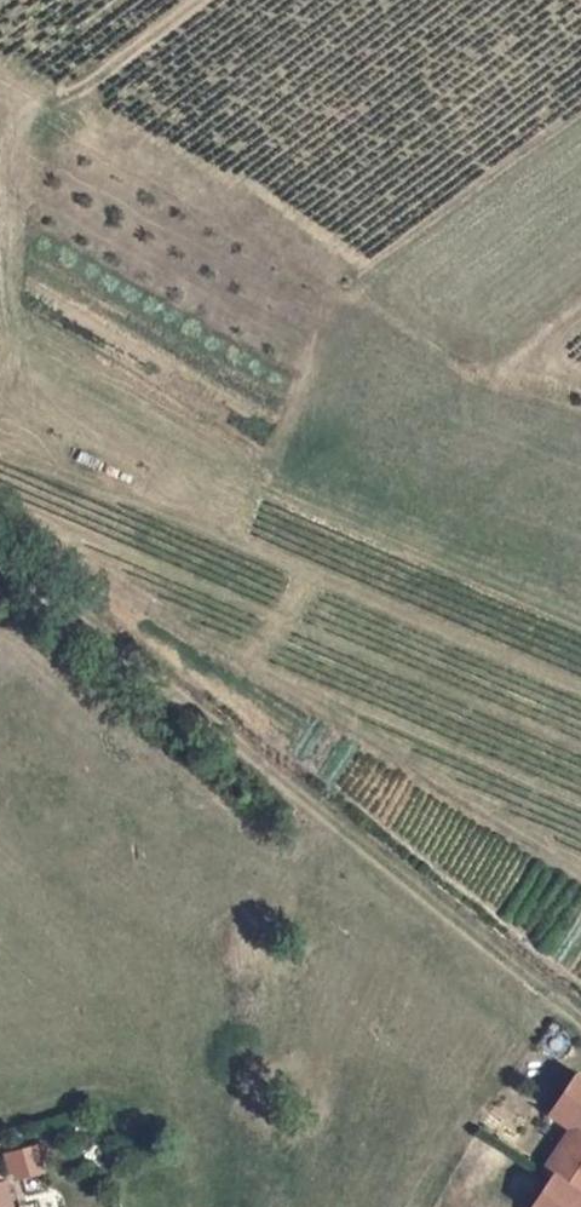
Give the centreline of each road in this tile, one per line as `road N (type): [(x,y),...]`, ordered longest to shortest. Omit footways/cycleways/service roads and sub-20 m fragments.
road 1 (track): [(580,1021),(342,832),(0,533)]
road 2 (track): [(199,0),(74,94),(48,95),(0,69)]

